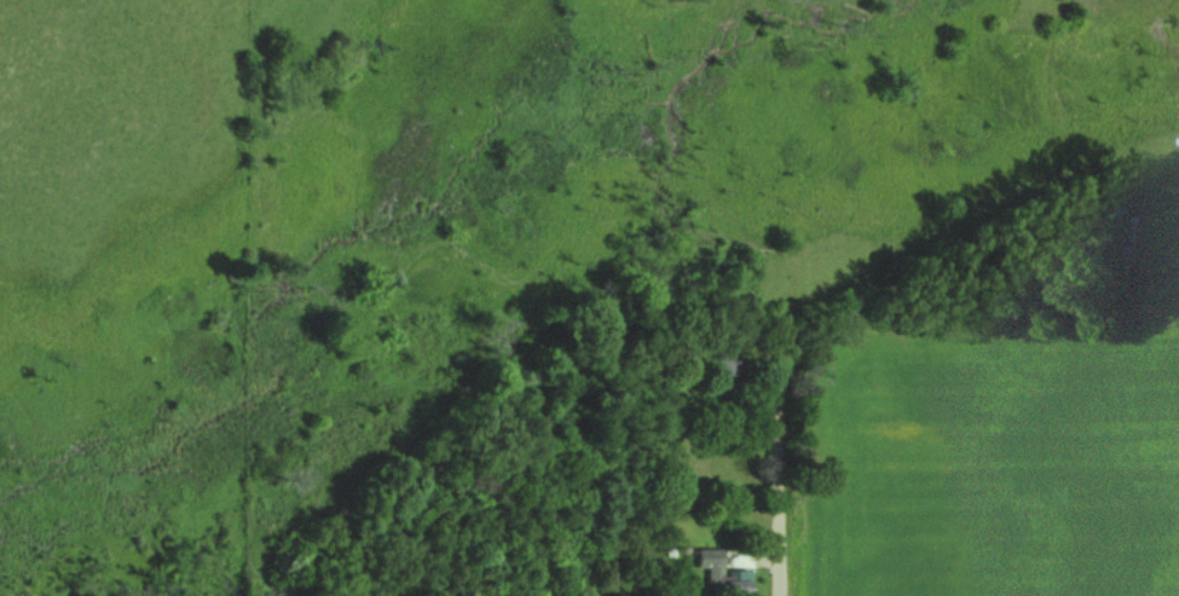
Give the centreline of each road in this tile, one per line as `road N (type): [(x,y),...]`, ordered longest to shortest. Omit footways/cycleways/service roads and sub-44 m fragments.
road 1 (residential): [(777,595),(775,353)]

